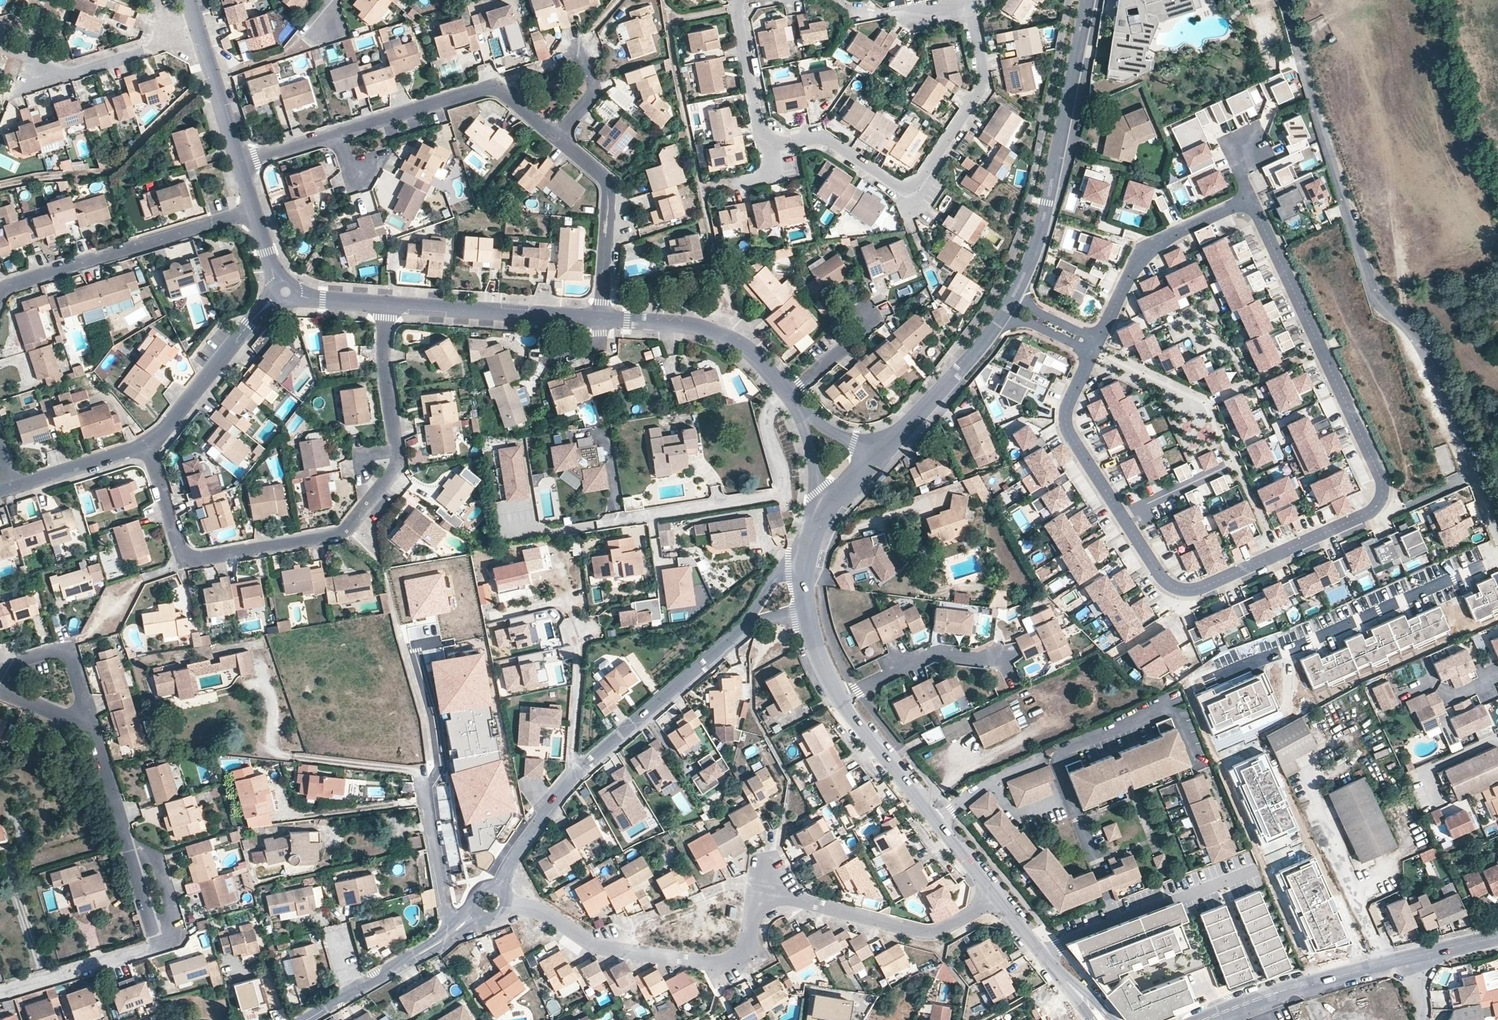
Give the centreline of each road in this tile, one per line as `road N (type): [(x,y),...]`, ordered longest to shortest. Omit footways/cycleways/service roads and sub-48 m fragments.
road 1 (residential): [(1094,347),(1065,421),(1177,592),(1193,592),(1369,512),(1381,500),(1380,475),(1249,196)]
road 2 (residential): [(1284,0),(1365,273),(1420,340),(1497,544)]
road 3 (residential): [(996,897),(932,932),(780,897),(759,909),(746,957),(722,971),(597,947),(544,914),(505,906)]
road 4 (residential): [(147,446),(190,556),(345,532),(399,463),(383,358),(385,304)]
road 5 (residential): [(496,887),(561,792),(747,626)]
road 6 (residential): [(770,145),(820,139),(897,188),(921,184),(982,86),(964,5)]
road 7 (residential): [(240,162),(486,87),(559,139)]
road 8 (residential): [(1089,0),(1041,231),(1017,294)]
road 9 (residential): [(0,292),(255,210)]
road 10 (residential): [(840,698),(996,897)]
road 11 (residential): [(1249,196),(1147,247),(1094,347)]
road 12 (residential): [(385,304),(600,319)]
road 13 (residential): [(600,319),(679,325),(729,338),(790,396)]
road 14 (tertiary): [(1408,958),(1205,1019)]
road 15 (residential): [(0,54),(66,75),(200,33)]
road 16 (residential): [(147,446),(282,293)]
road 17 (residential): [(559,139),(608,187),(600,319)]
road 18 (residential): [(840,698),(933,653),(996,661),(1006,681)]
road 19 (residential): [(1003,316),(895,443)]
road 20 (residential): [(996,897),(1101,1019)]
road 21 (residential): [(152,946),(0,993)]
road 22 (residential): [(0,671),(65,651),(93,732)]
road 23 (residential): [(739,0),(734,8),(761,134),(770,145)]
road 24 (residential): [(453,933),(424,788)]
road 25 (residential): [(12,490),(147,446)]
road 26 (residential): [(200,33),(240,162)]
road 27 (residential): [(130,854),(158,861),(179,930),(175,939),(152,946)]
road 28 (residential): [(796,405),(816,471),(816,532)]
road 29 (residential): [(93,732),(130,854)]

